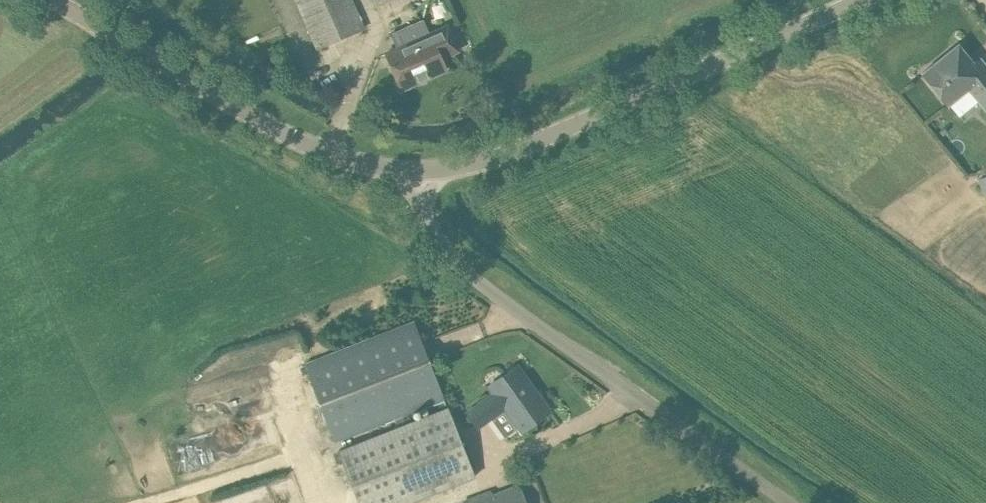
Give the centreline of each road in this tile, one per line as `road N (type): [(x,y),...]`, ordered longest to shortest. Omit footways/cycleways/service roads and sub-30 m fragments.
road 1 (unclassified): [(775,502),(455,274),(427,235),(422,176)]
road 2 (unclassified): [(422,176),(485,165),(864,0)]
road 3 (unclassified): [(422,176),(331,157),(233,110),(47,0)]

